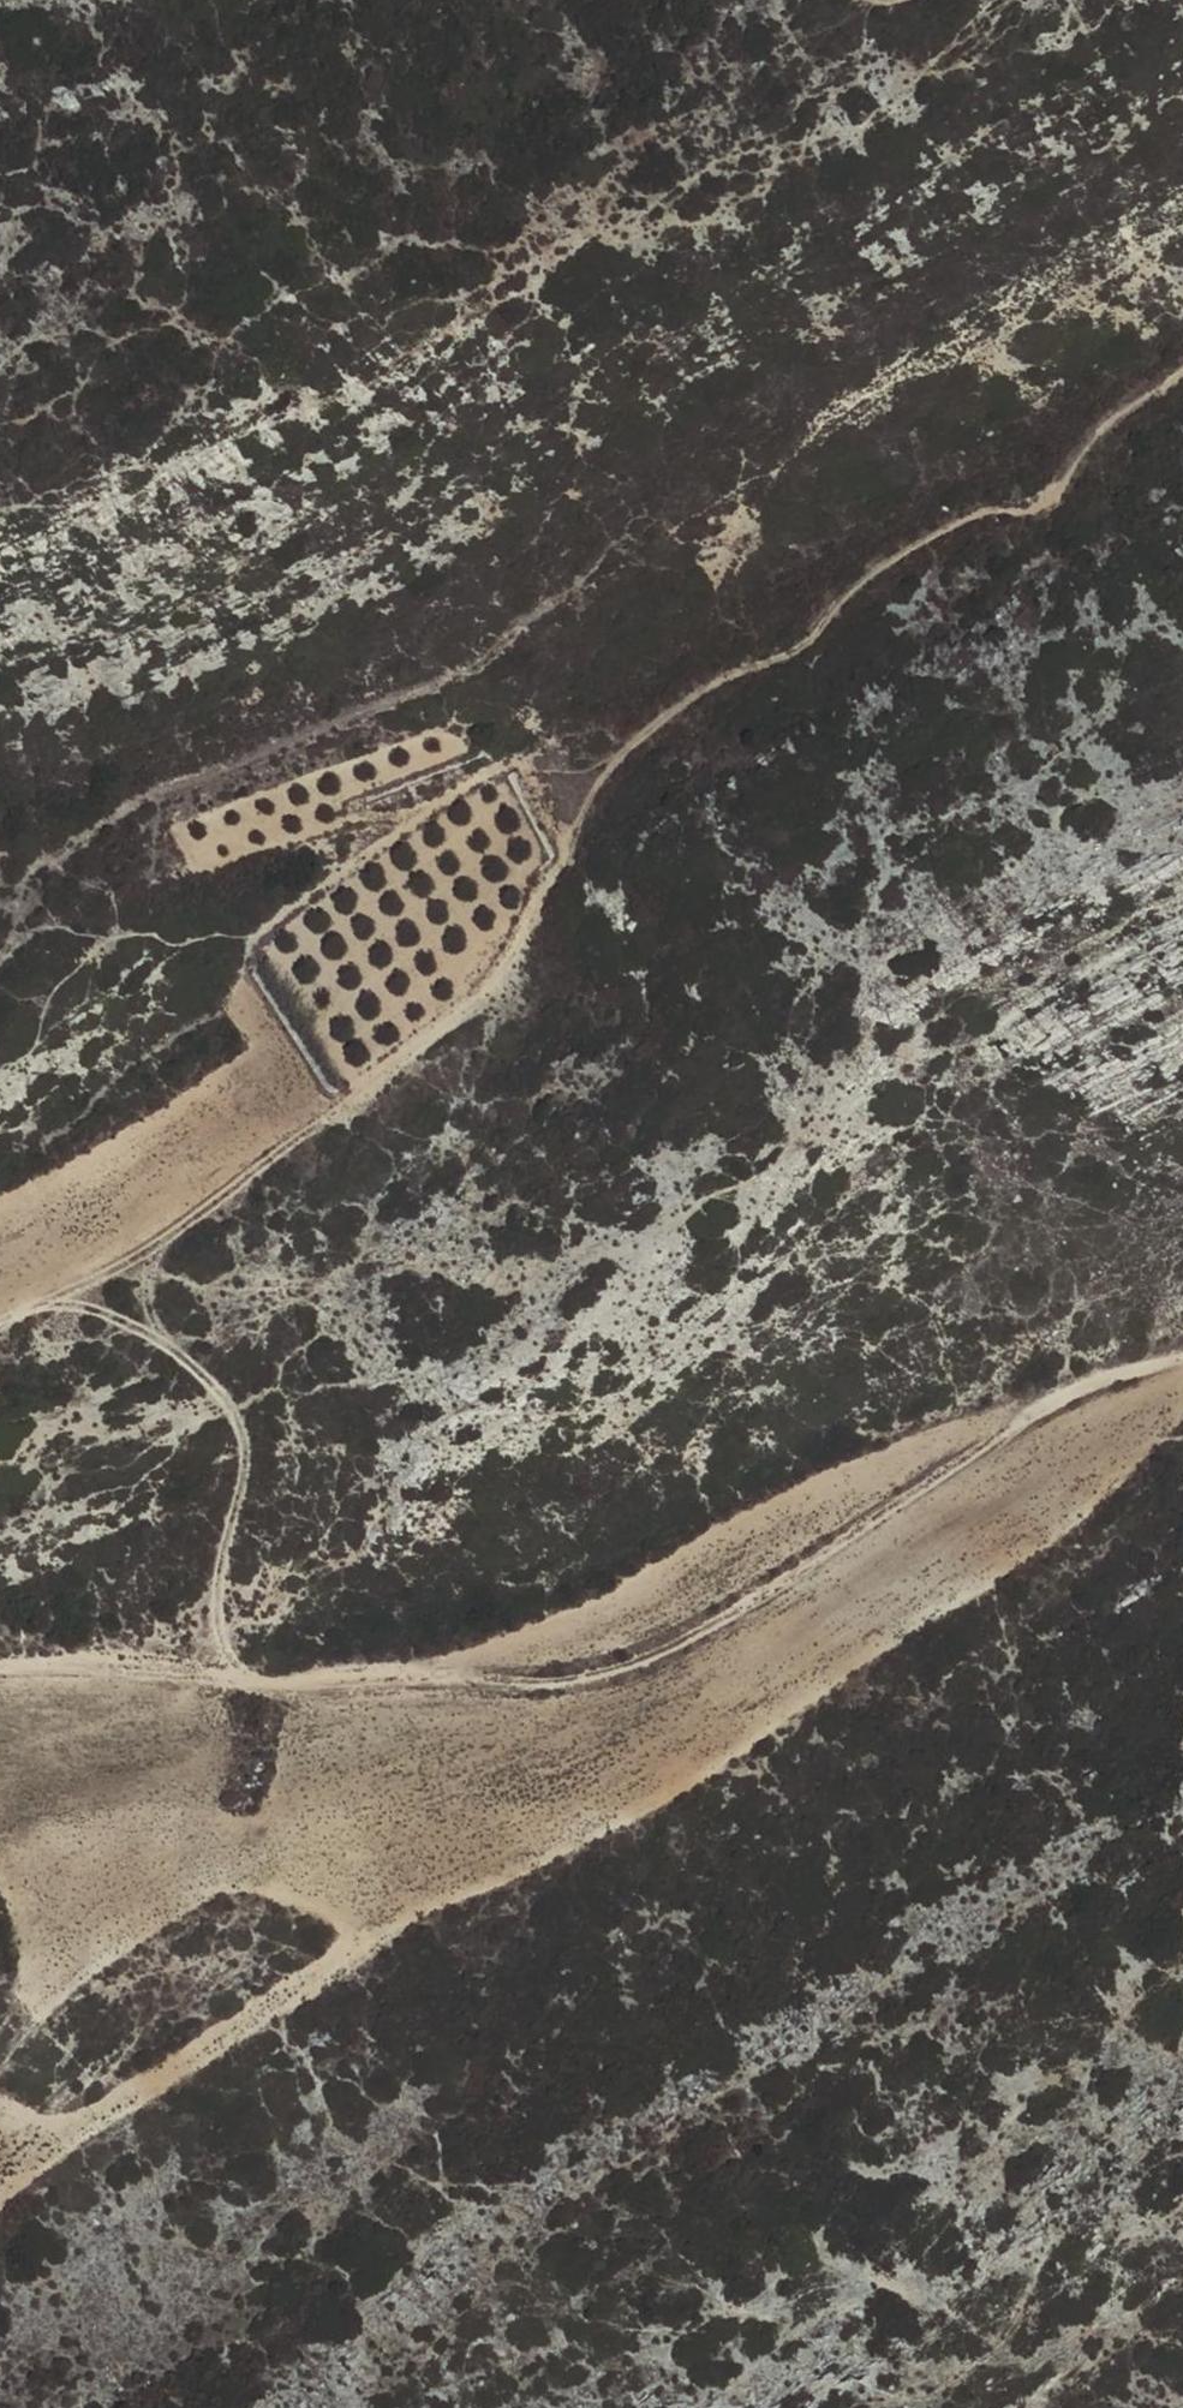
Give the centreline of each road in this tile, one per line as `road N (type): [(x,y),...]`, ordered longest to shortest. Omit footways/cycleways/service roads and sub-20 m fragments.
road 1 (track): [(0,1663),(111,1652),(233,1682),(582,1676),(679,1651),(1102,1375),(1182,1349)]

